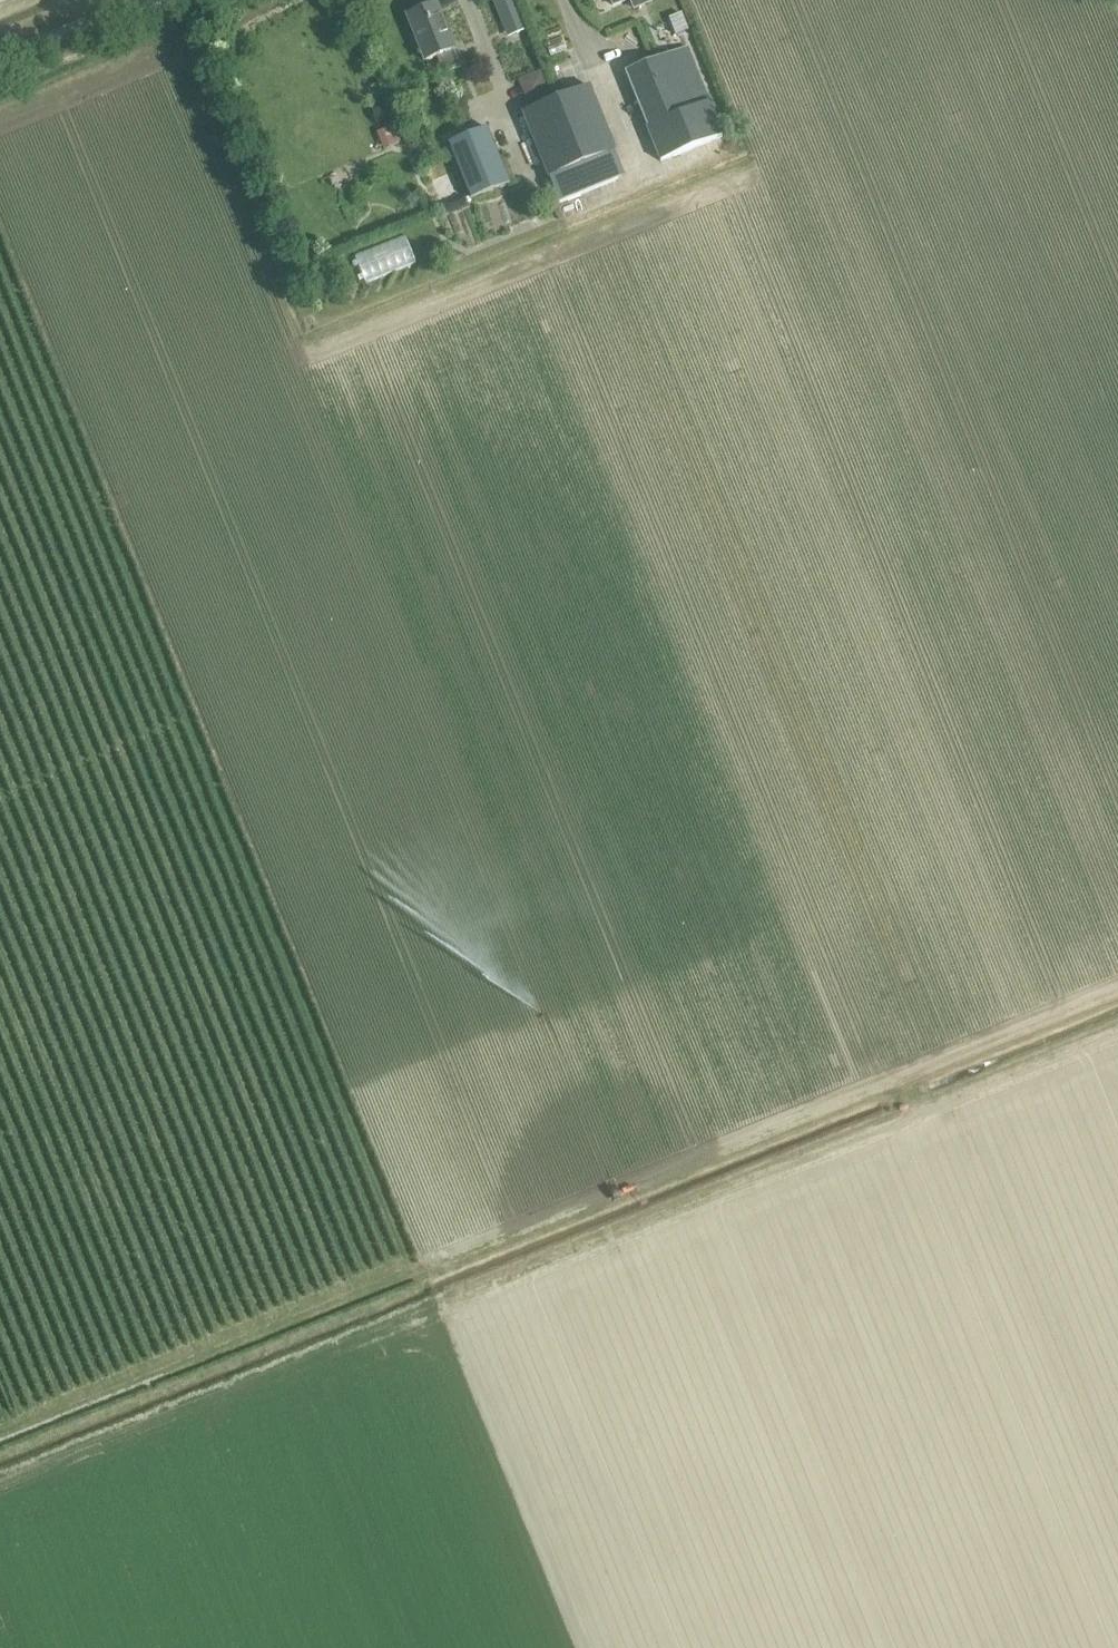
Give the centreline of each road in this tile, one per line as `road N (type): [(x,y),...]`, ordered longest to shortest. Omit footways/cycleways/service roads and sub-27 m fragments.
road 1 (unclassified): [(0,61),(151,0)]

